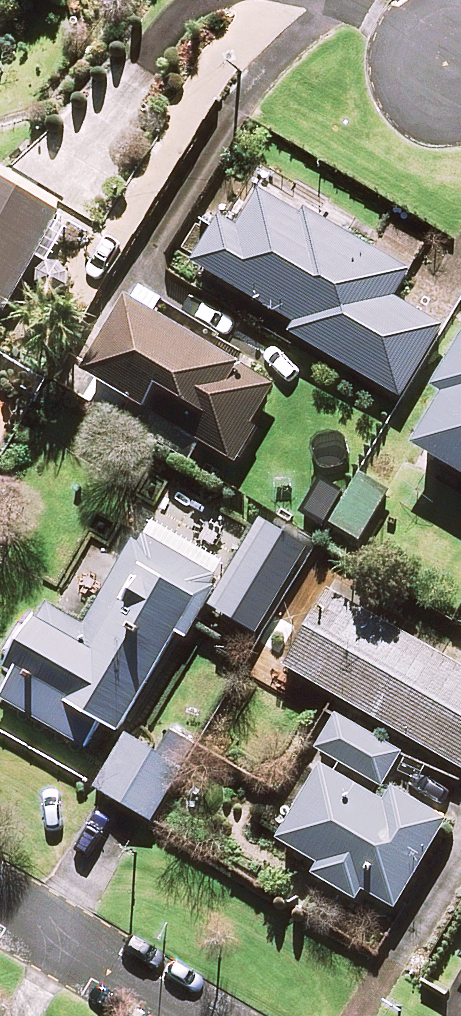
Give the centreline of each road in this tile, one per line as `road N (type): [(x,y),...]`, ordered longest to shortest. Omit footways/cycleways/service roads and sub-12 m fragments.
road 1 (residential): [(0,911),(179,1015)]

